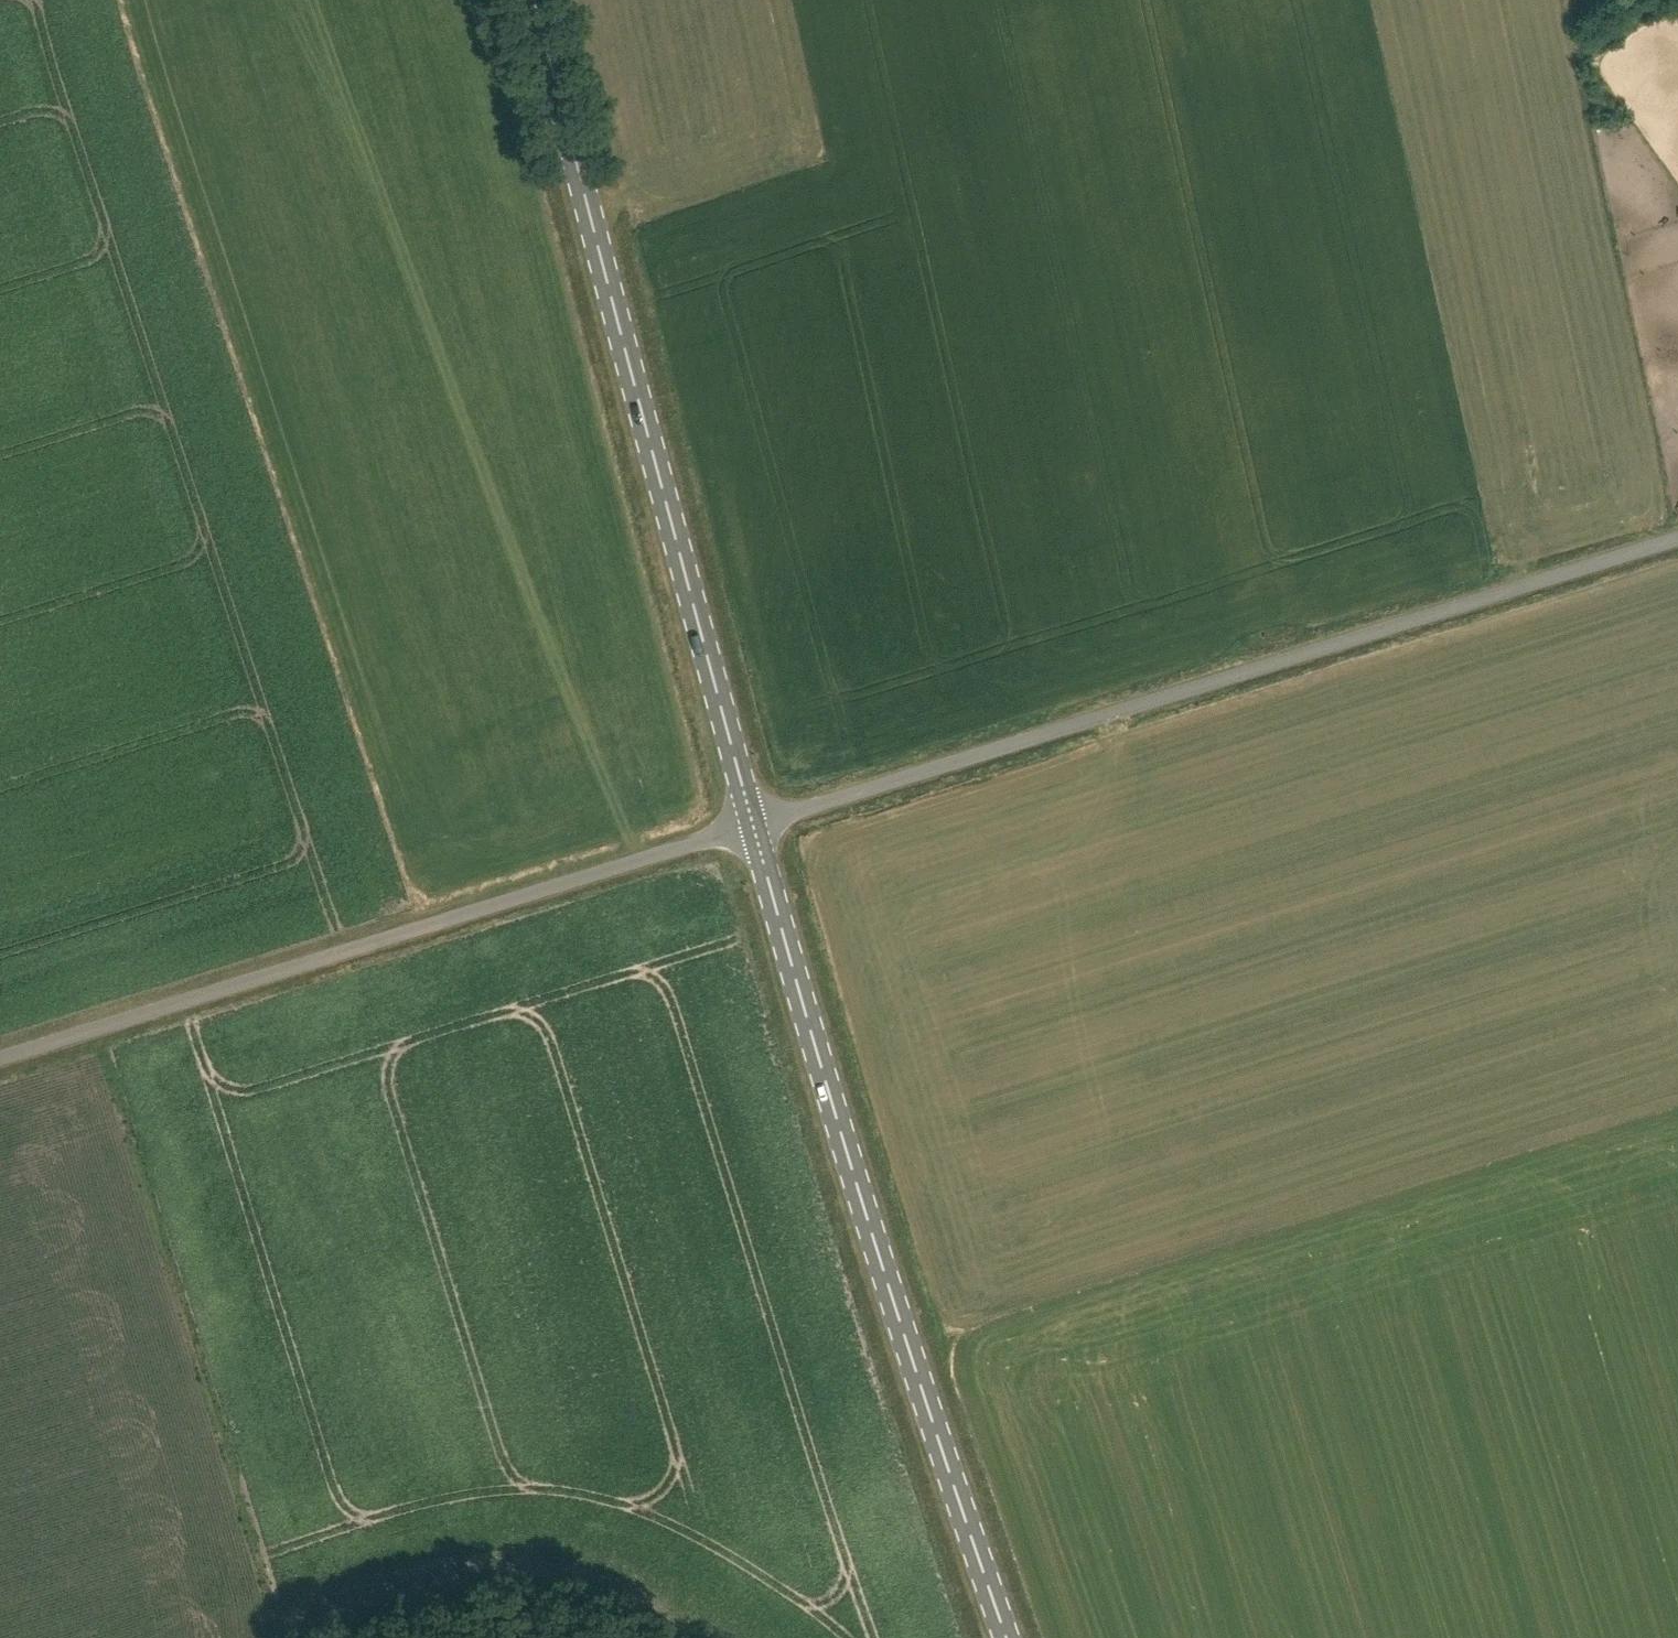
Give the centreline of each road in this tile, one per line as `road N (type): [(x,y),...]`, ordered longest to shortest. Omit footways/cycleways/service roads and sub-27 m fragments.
road 1 (unclassified): [(753,826),(1677,539)]
road 2 (primary): [(753,826),(532,0)]
road 3 (primary): [(1008,1637),(891,1298),(753,826)]
road 4 (unclassified): [(0,1058),(753,826)]

